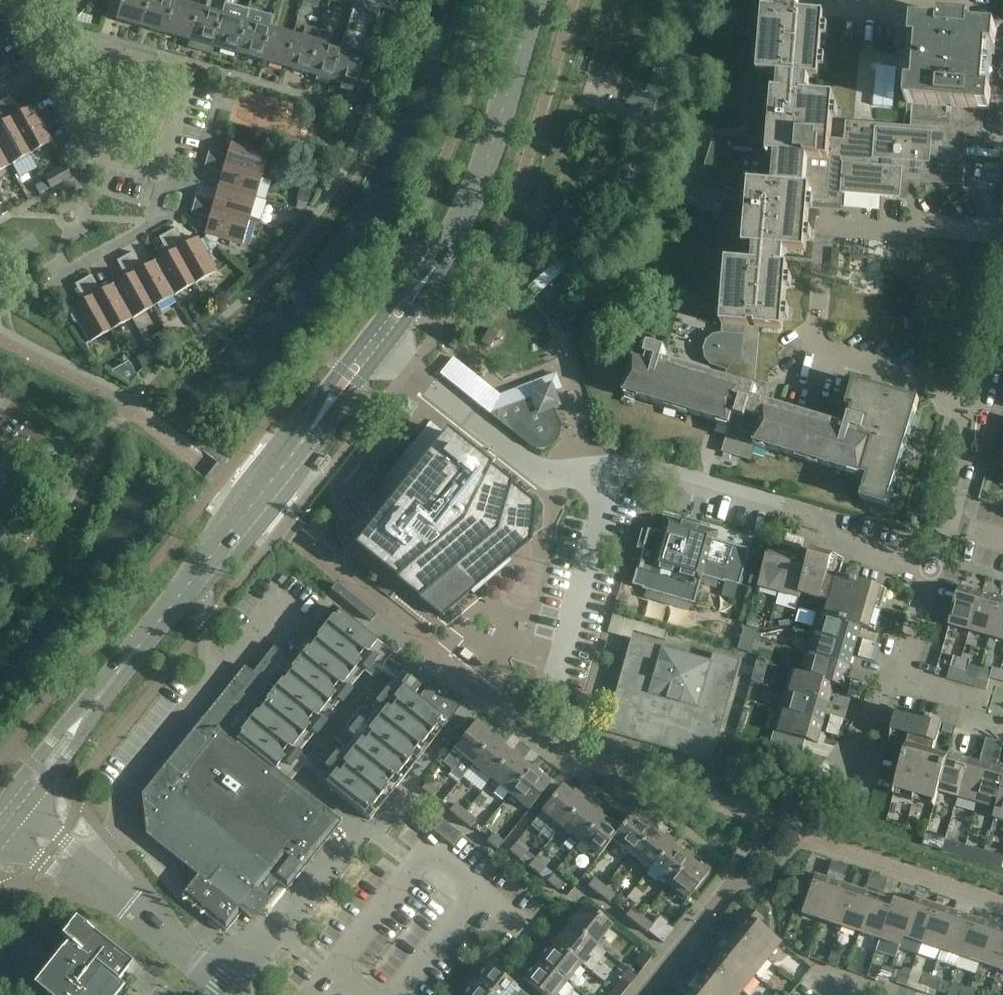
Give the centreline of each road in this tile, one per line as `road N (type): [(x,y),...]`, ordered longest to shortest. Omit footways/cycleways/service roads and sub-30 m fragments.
road 1 (tertiary): [(2,813),(372,354)]
road 2 (tertiary): [(372,354),(424,284),(472,194),(533,0)]
road 3 (unclassified): [(611,480),(642,465),(823,519),(848,549),(931,571)]
road 4 (residential): [(236,994),(2,813)]
road 5 (residential): [(372,354),(550,485),(611,480)]
road 6 (residential): [(166,170),(185,77),(34,34)]
road 7 (residential): [(946,524),(1002,317)]
road 8 (unclassified): [(558,682),(611,480)]
road 9 (residential): [(166,170),(92,152),(49,68)]
road 10 (residential): [(1002,738),(982,731),(933,682),(895,671)]

